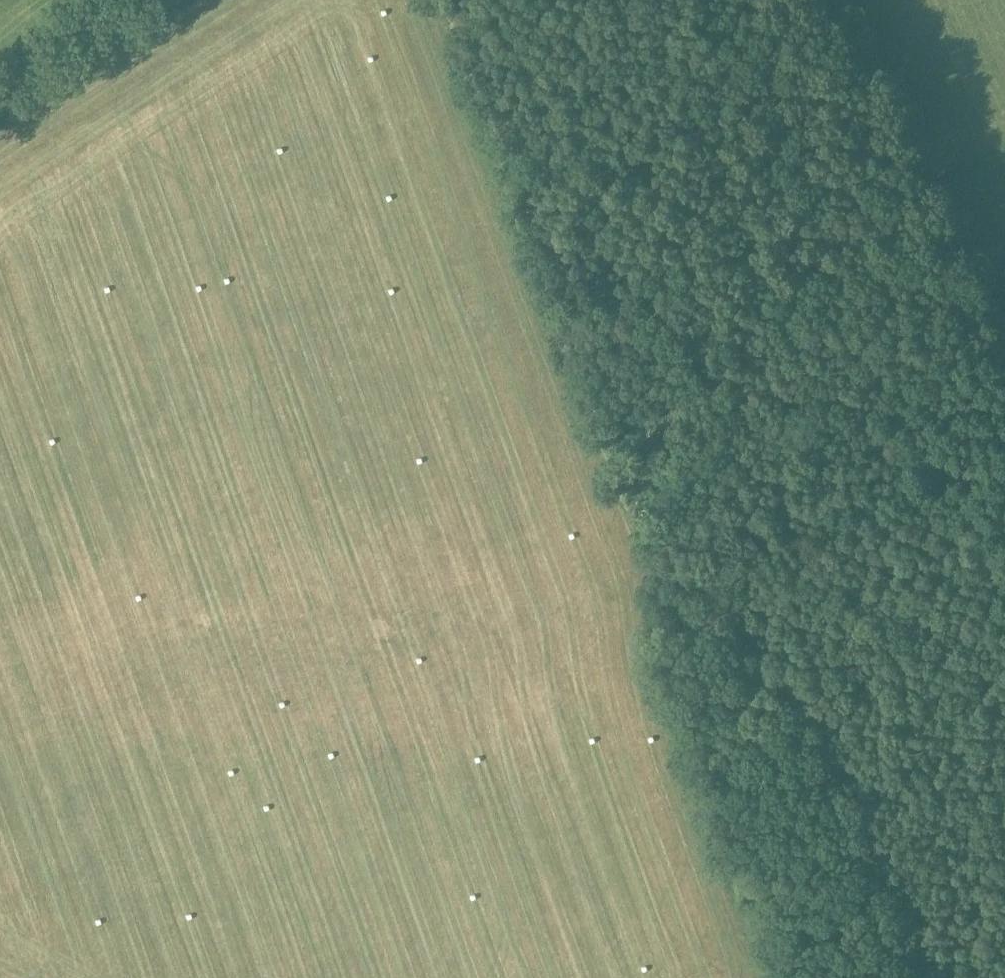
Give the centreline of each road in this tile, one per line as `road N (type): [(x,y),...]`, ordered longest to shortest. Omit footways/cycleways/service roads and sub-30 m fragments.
road 1 (track): [(0,91),(134,0)]

